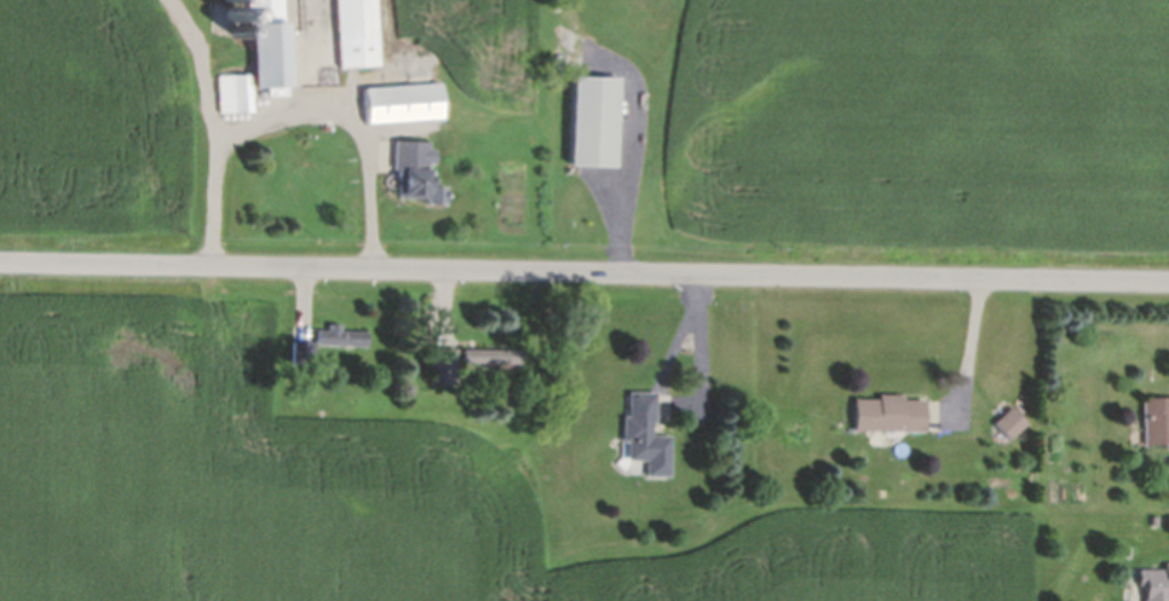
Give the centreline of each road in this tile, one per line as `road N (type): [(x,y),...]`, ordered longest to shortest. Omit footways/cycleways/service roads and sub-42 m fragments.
road 1 (residential): [(0,262),(1168,277)]

